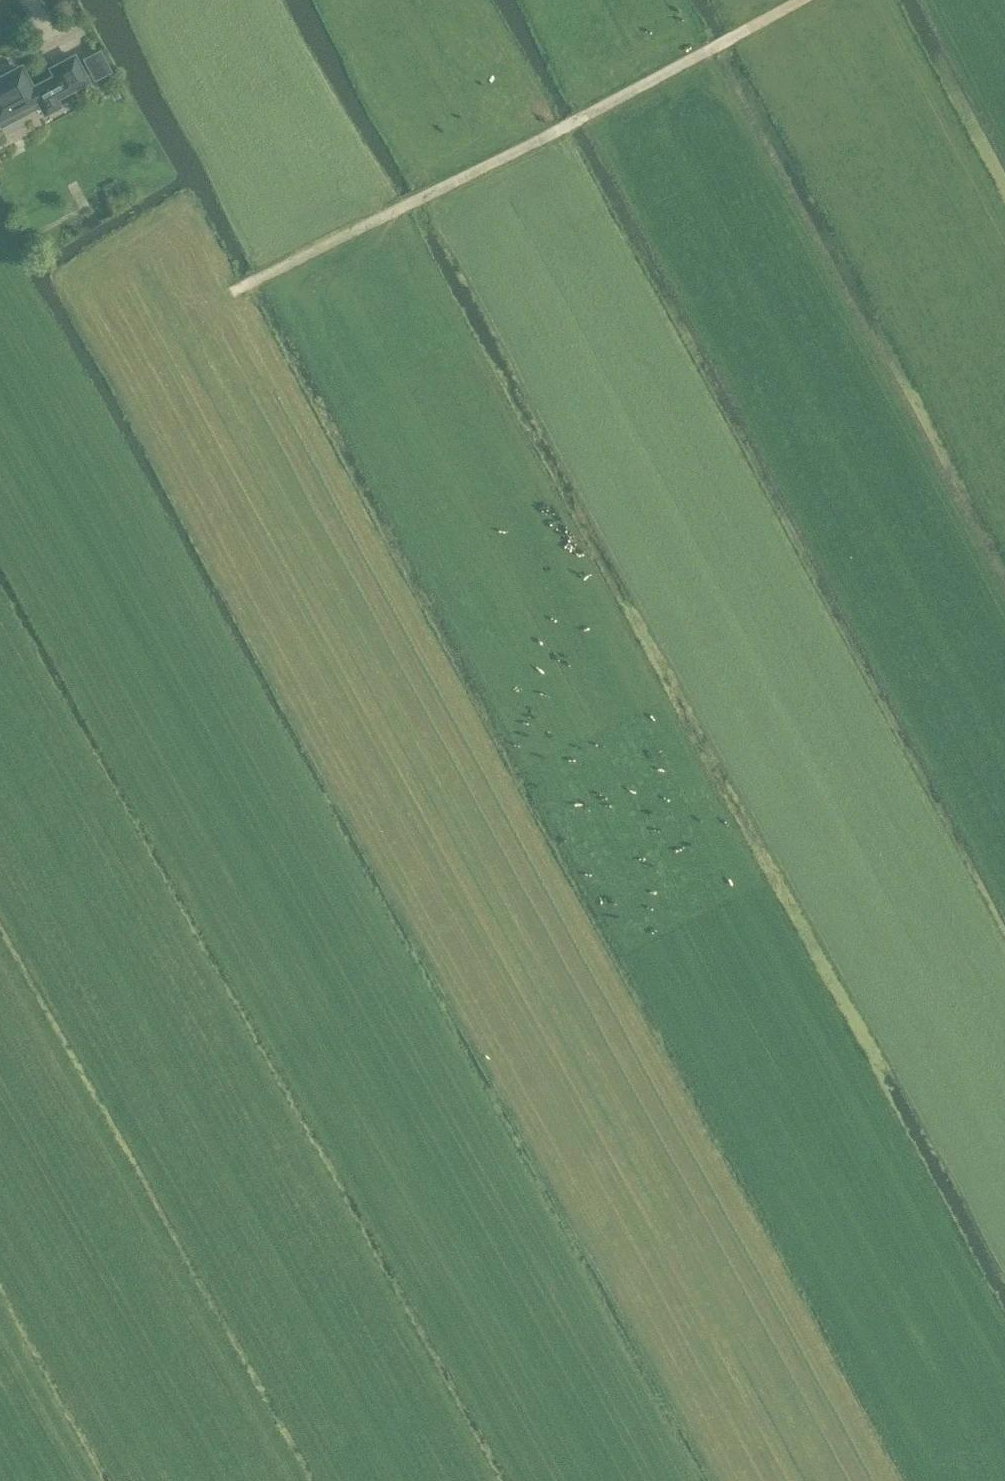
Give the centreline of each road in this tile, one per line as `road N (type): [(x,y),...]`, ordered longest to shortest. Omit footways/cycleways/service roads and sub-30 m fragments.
road 1 (track): [(235,291),(802,0)]

